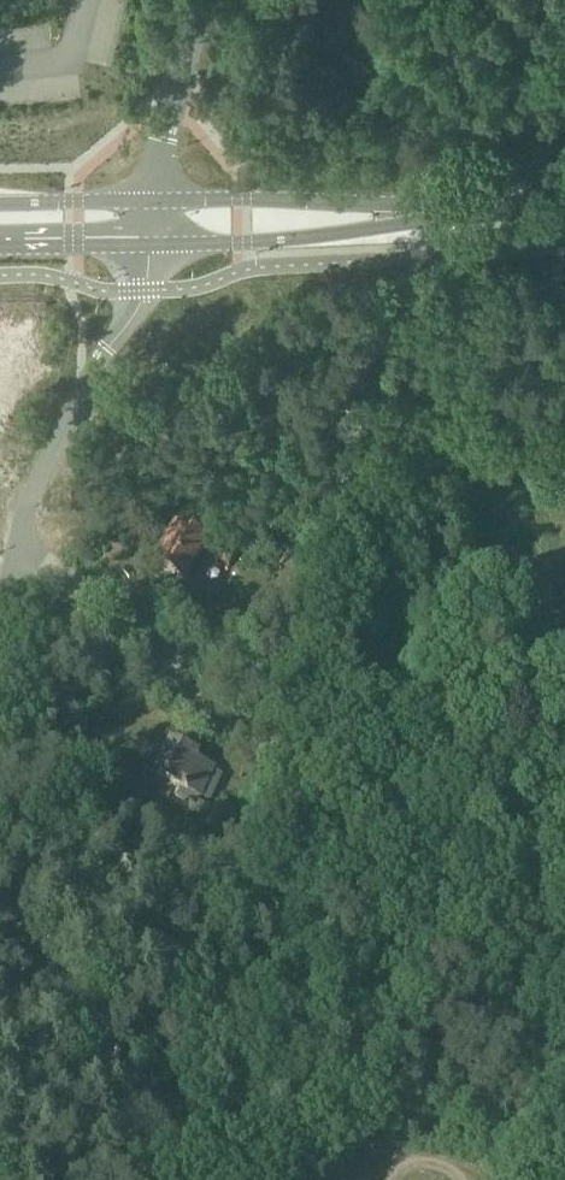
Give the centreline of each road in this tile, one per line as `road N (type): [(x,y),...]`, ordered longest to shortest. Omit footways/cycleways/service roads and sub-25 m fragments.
road 1 (unclassified): [(564,895),(339,770),(263,743),(158,646),(19,545)]
road 2 (unclassified): [(19,545),(37,483),(90,373),(141,303),(150,245)]
road 3 (secondary): [(150,245),(303,238),(448,211)]
road 4 (secondary): [(448,211),(363,202),(157,201)]
road 5 (track): [(339,770),(564,756)]
road 6 (unclassified): [(157,201),(163,142),(203,0)]
road 7 (secondary): [(157,201),(0,203)]
road 8 (secondary): [(0,249),(150,245)]

